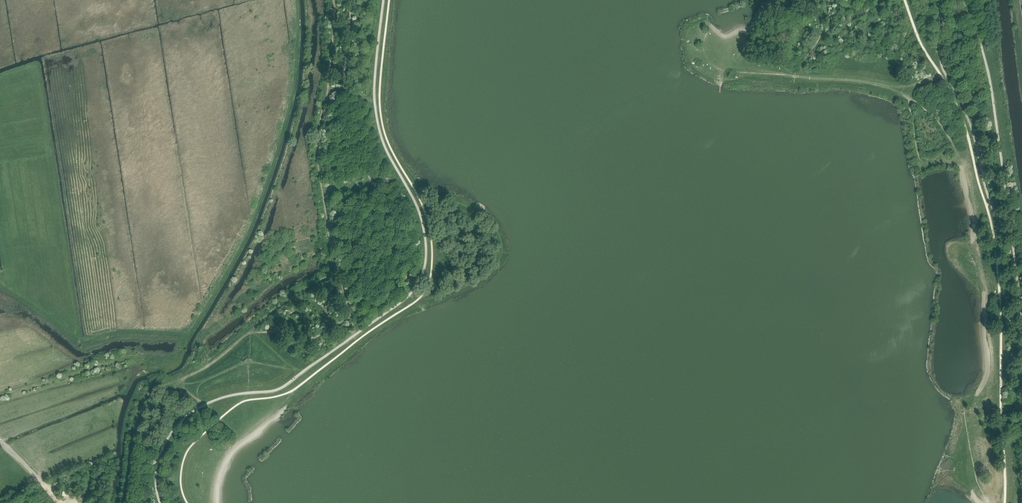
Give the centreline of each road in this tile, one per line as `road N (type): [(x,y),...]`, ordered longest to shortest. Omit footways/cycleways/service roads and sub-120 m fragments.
road 1 (track): [(297,0),(295,71),(279,146),(247,235),(176,362),(155,372),(118,358),(0,397)]

